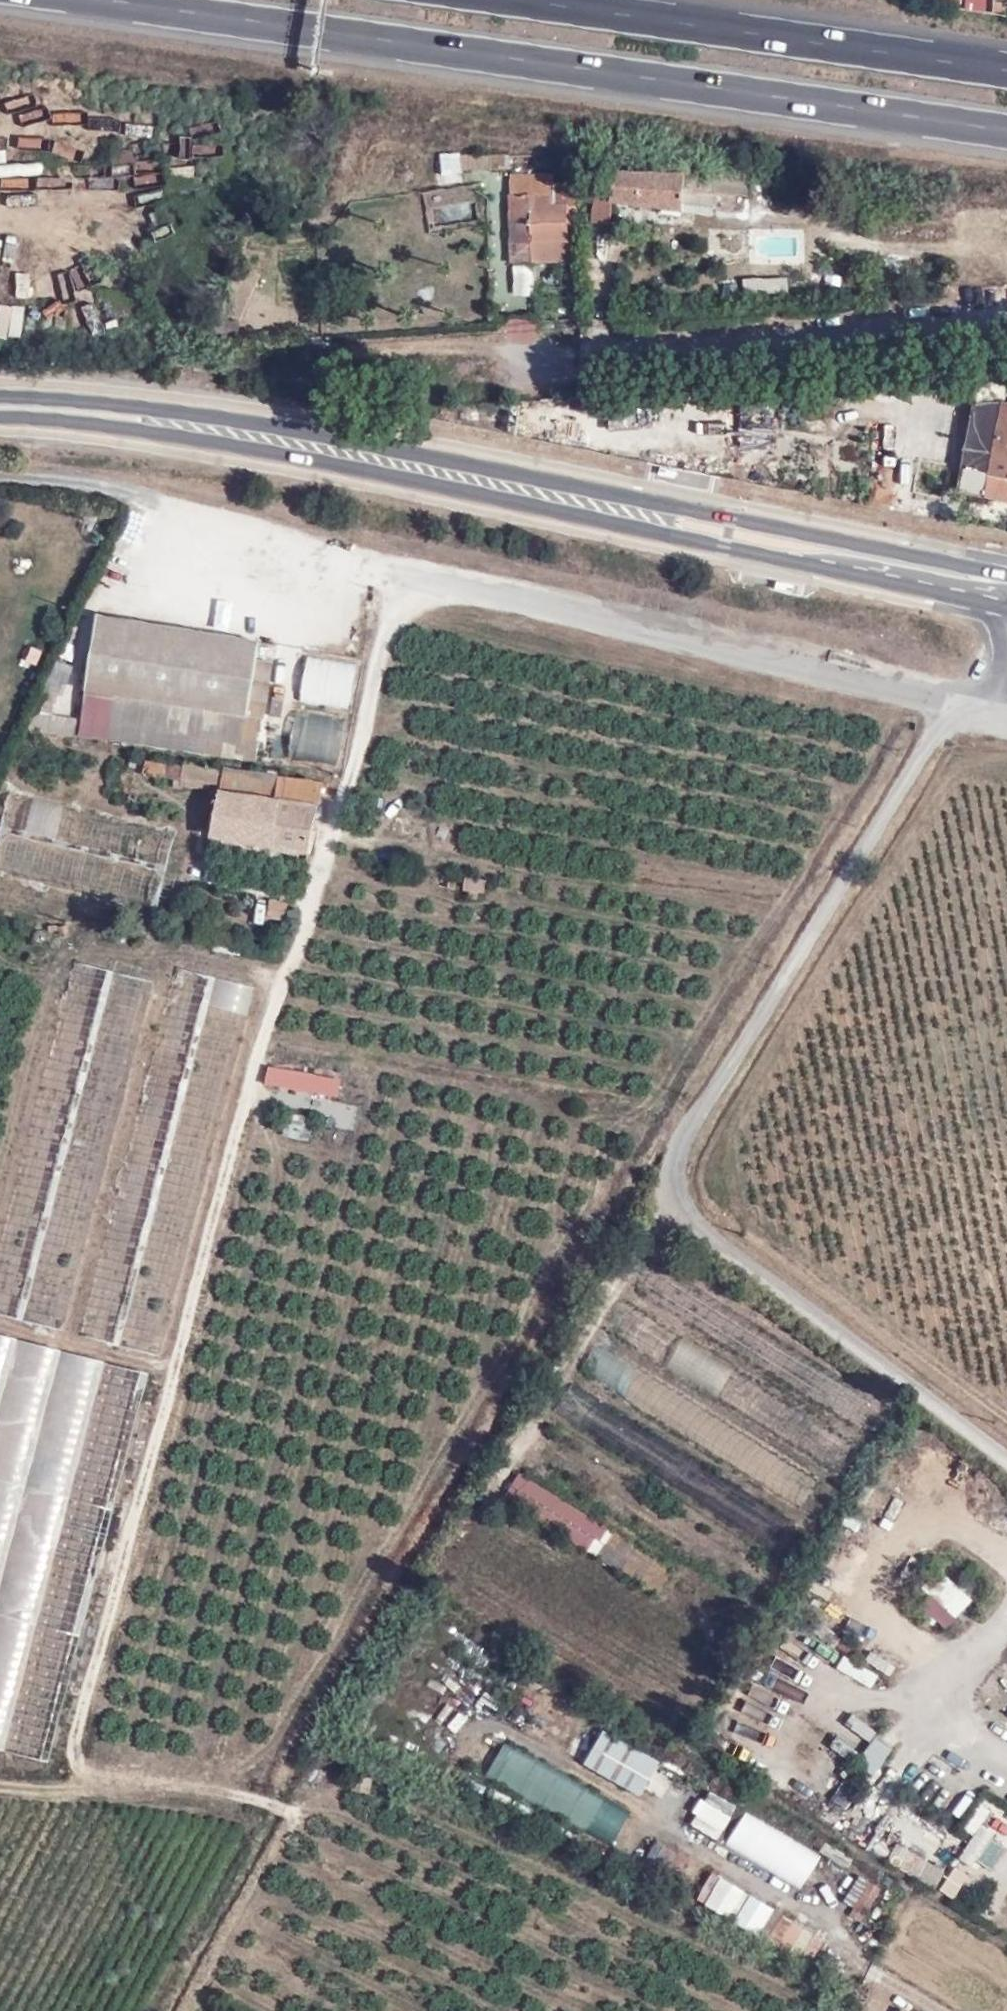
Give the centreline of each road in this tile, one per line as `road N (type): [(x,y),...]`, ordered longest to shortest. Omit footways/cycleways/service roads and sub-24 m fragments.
road 1 (secondary): [(0,420),(148,433),(365,471),(1006,608)]
road 2 (secondary): [(1006,574),(215,414),(0,391)]
road 3 (residential): [(954,703),(682,1129),(671,1184),(698,1227),(1006,1460)]
road 4 (unclassified): [(287,978),(324,880),(394,626),(439,590),(546,607),(954,703)]
road 5 (motorway): [(107,0),(1006,131)]
road 6 (track): [(100,1785),(76,1743),(258,1054),(287,978)]
road 7 (track): [(685,1206),(655,1235),(456,1560),(610,1657),(724,1714),(790,1718)]
road 8 (track): [(734,1207),(730,1133),(955,763),(1006,768)]
road 9 (motorway): [(1006,68),(537,0)]
road 10 (track): [(698,1227),(724,1207),(758,1209),(832,1286),(1006,1418)]
road 11 (track): [(0,1790),(212,1785),(293,1811)]
road 12 (track): [(51,983),(59,964),(80,949),(193,952),(287,978)]
road 13 (track): [(0,954),(51,983),(0,1171)]
road 14 (track): [(0,1325),(177,1364)]
road 15 (track): [(821,1911),(844,1952),(941,2010)]
road 16 (track): [(942,1691),(830,1702),(790,1718)]

